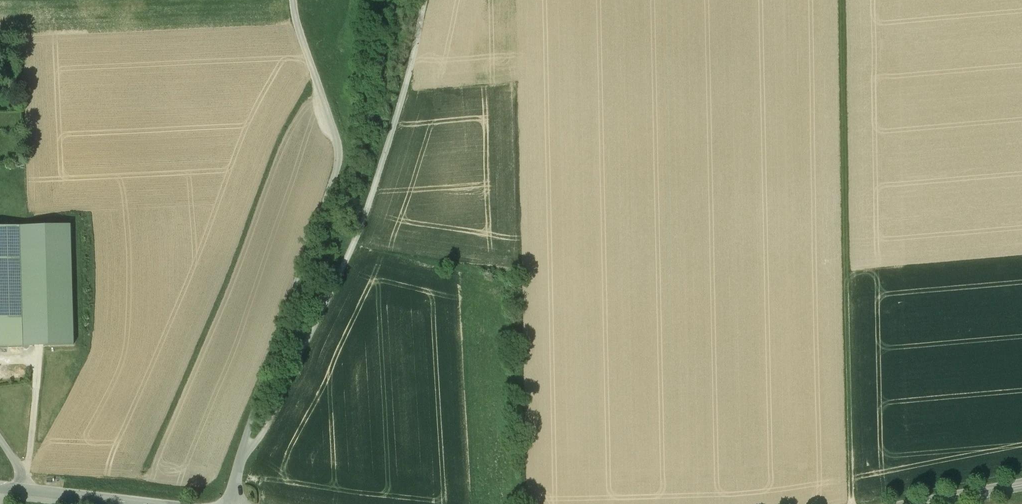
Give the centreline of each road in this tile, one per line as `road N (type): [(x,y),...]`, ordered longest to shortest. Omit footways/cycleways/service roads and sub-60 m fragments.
road 1 (track): [(852,503),(839,0)]
road 2 (track): [(240,461),(263,434),(363,212),(422,0)]
road 3 (secondary): [(0,489),(145,503)]

